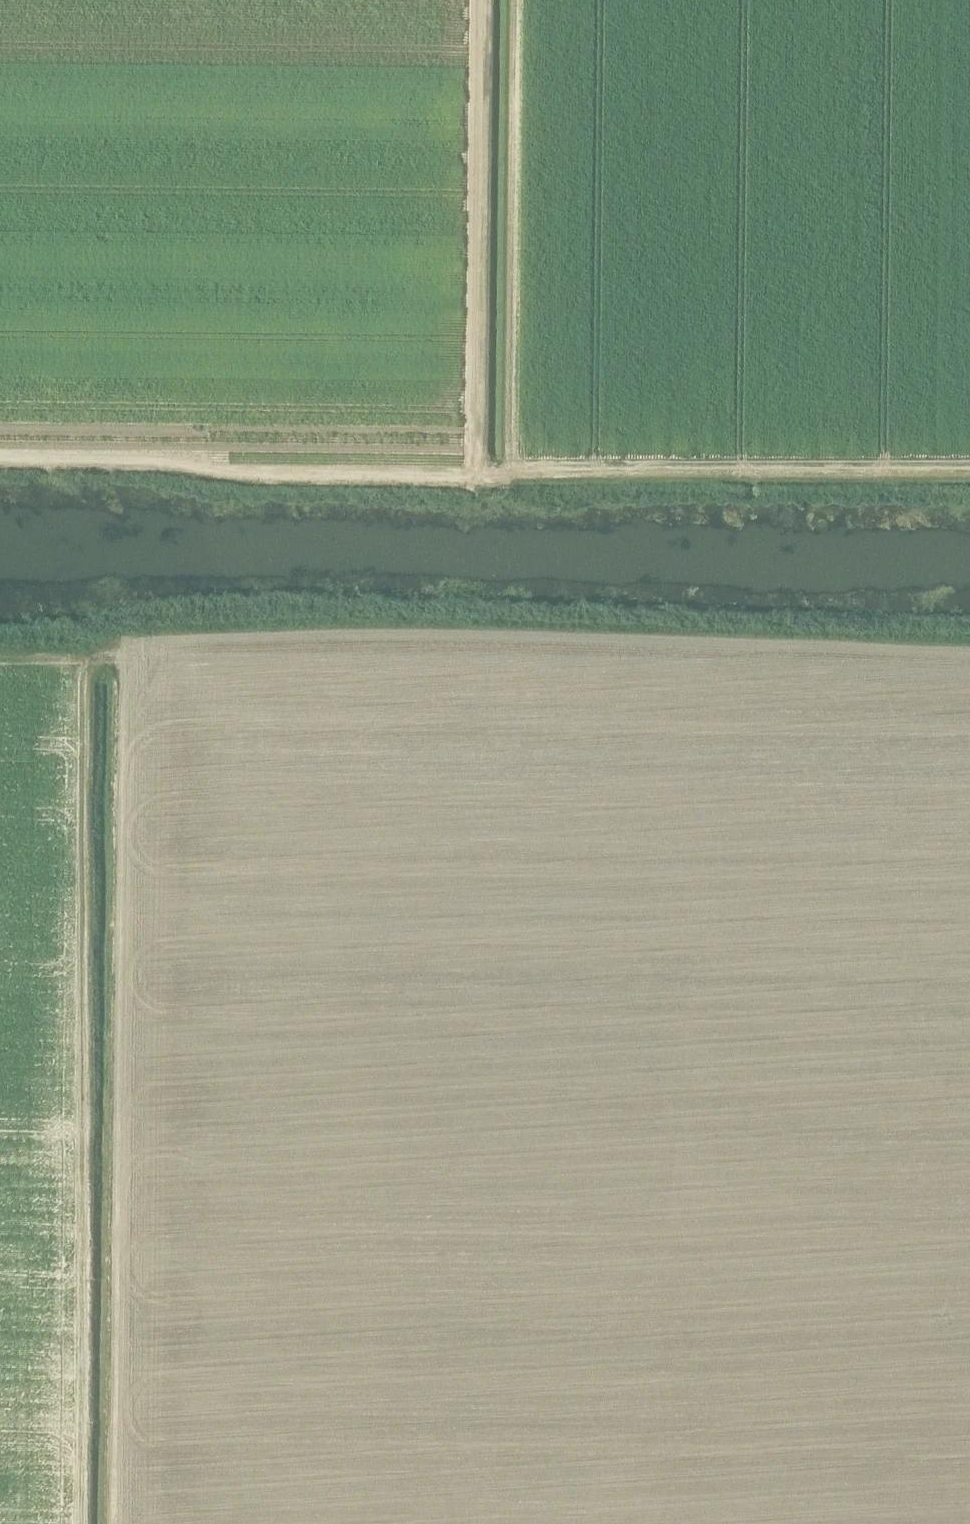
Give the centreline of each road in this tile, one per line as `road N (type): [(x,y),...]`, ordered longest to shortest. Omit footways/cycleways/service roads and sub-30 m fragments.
road 1 (track): [(506,0),(504,483)]

